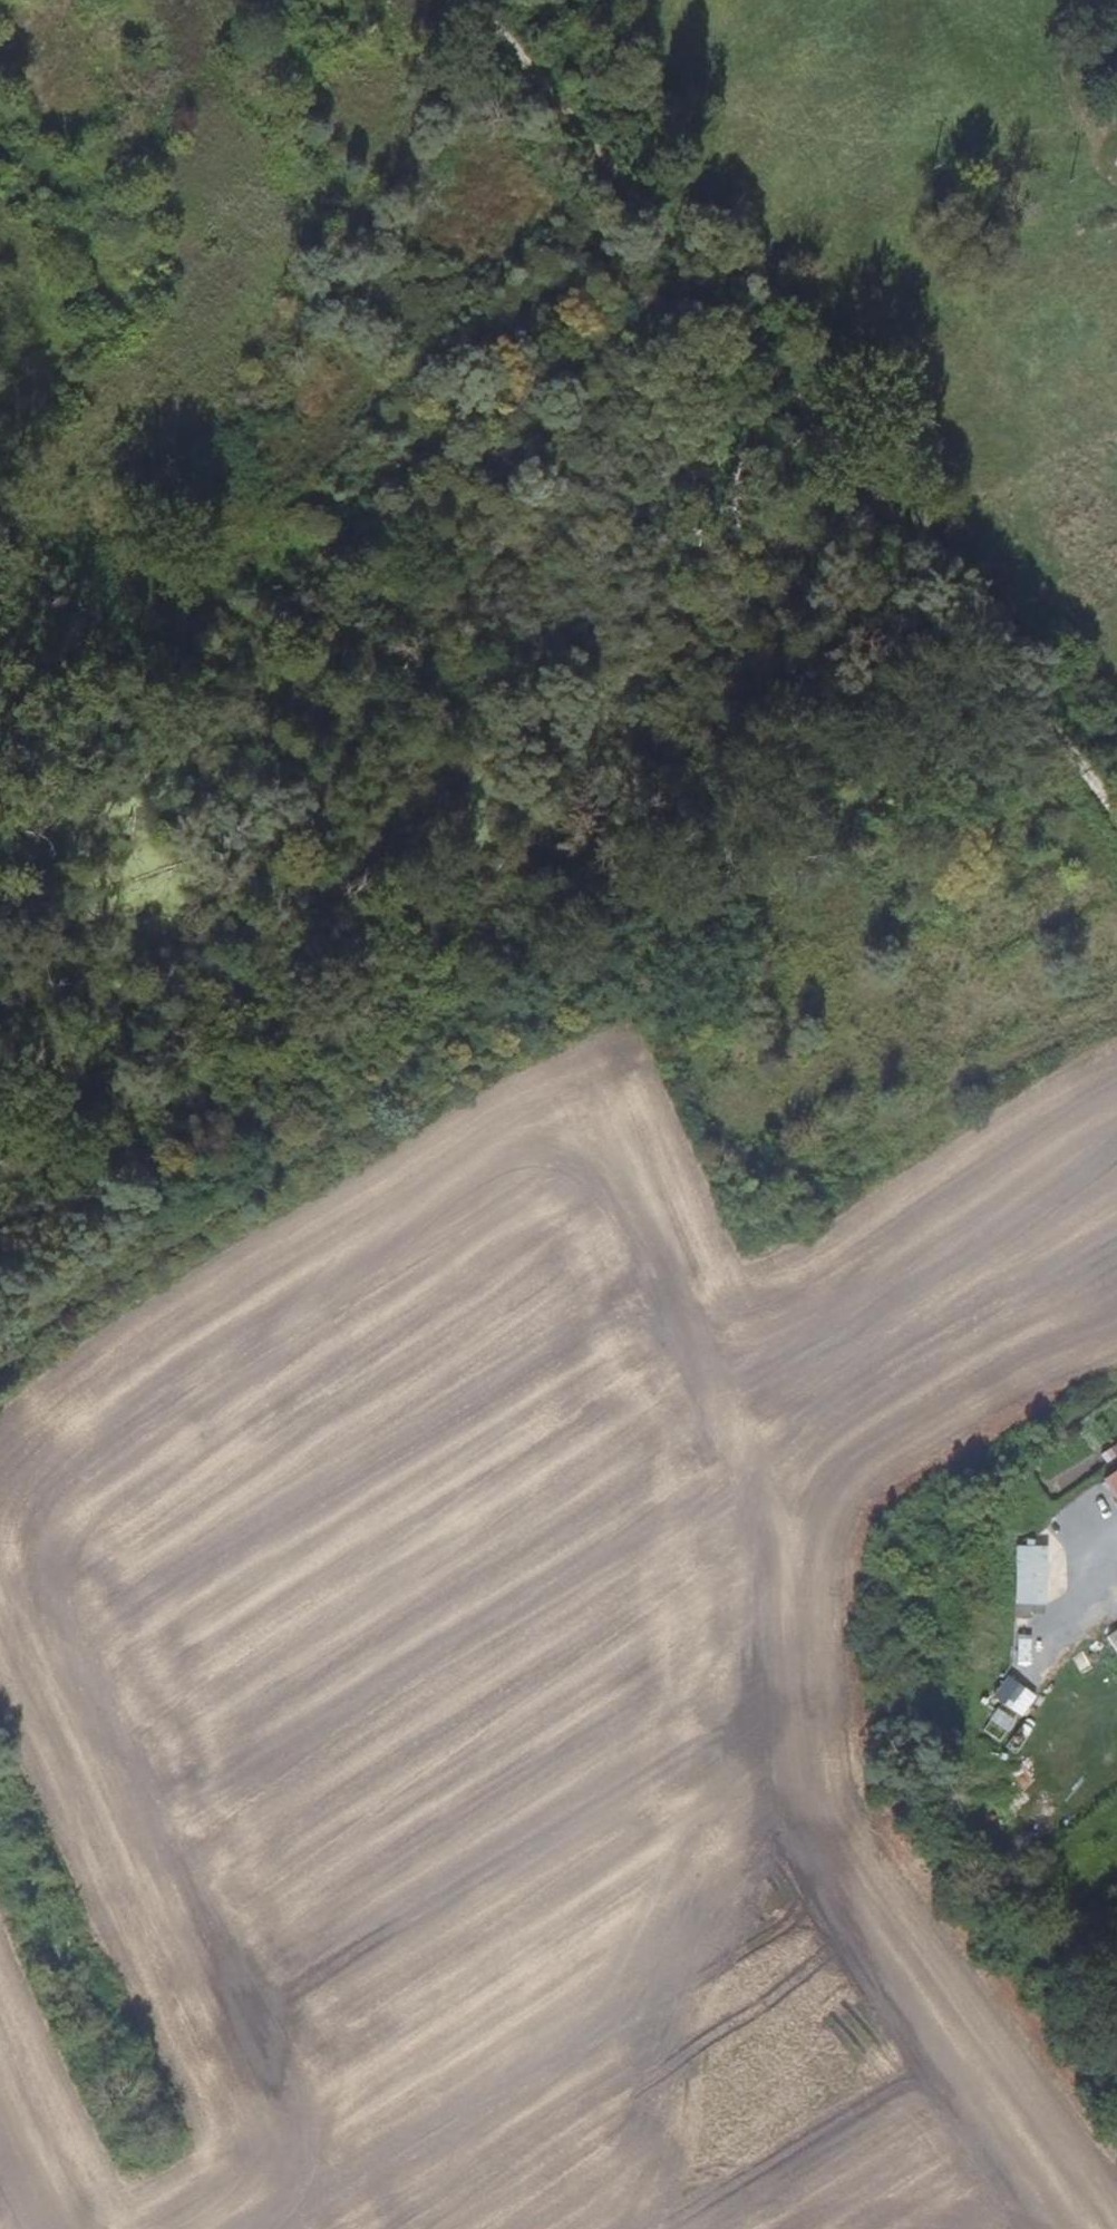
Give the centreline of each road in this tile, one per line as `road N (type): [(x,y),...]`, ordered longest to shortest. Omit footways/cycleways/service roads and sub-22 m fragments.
road 1 (track): [(1116,818),(480,0)]

